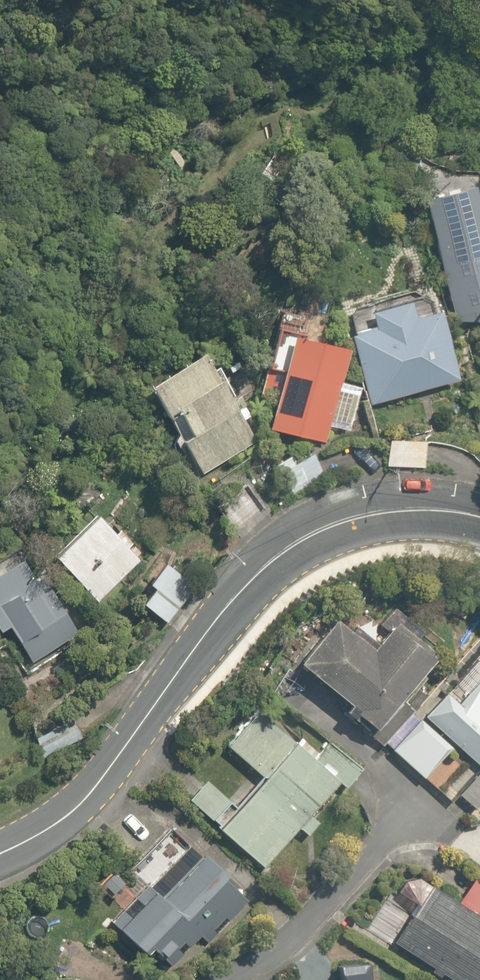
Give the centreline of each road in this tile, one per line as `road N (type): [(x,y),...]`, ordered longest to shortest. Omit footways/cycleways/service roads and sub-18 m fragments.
road 1 (residential): [(0,856),(47,832),(99,785),(191,655),(293,541),(331,523),(378,514),(479,517)]
road 2 (residential): [(406,813),(293,939),(219,979)]

